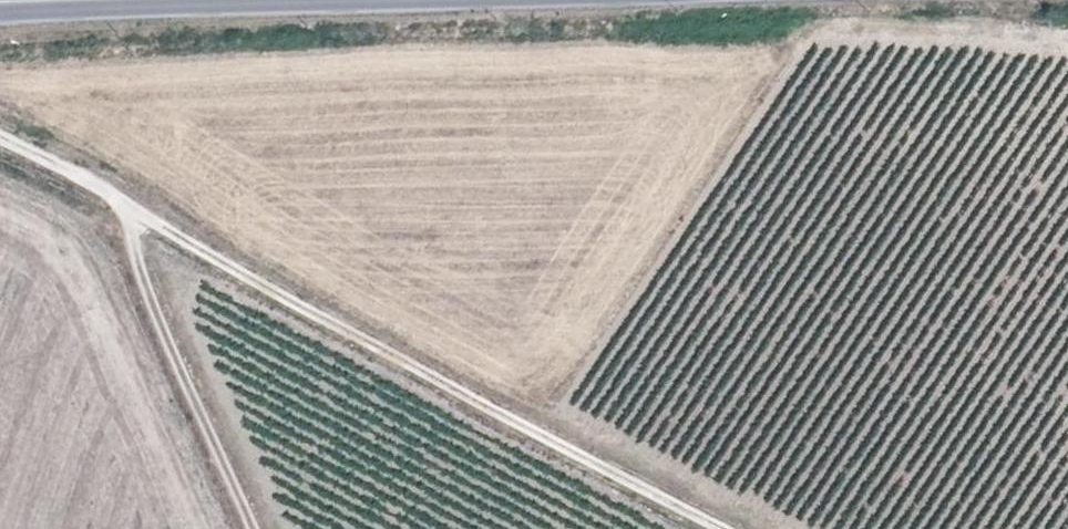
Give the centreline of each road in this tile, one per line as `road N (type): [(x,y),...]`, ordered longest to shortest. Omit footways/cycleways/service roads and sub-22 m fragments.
road 1 (unclassified): [(723,528),(0,143)]
road 2 (track): [(257,528),(124,209)]

